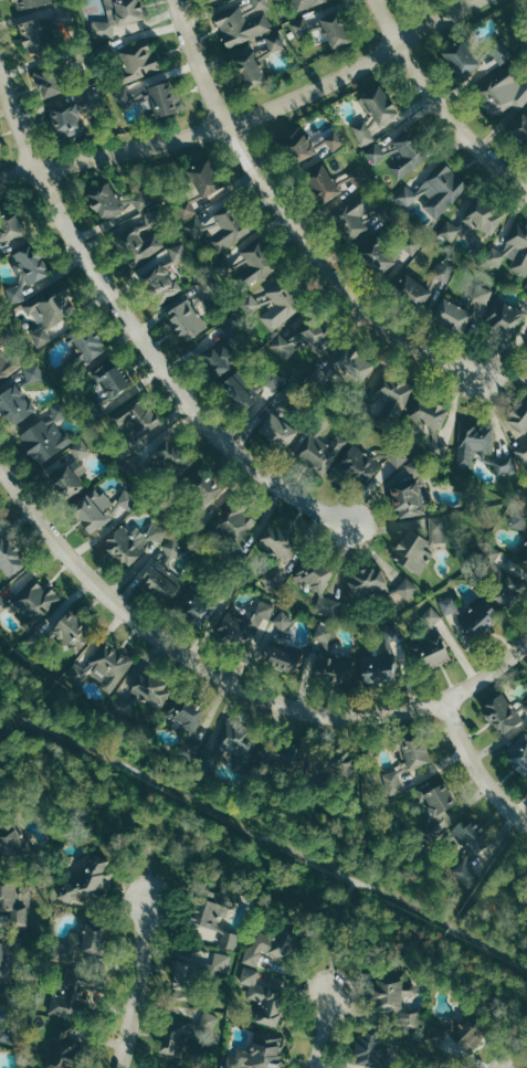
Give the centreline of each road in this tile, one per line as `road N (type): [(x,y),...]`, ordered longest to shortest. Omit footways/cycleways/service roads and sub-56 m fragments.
road 1 (residential): [(349,525),(256,480),(198,415),(35,169),(0,65)]
road 2 (tertiary): [(452,700),(355,718),(233,686),(103,588),(0,465)]
road 3 (tertiary): [(0,176),(226,125),(402,46),(483,0)]
road 4 (residential): [(475,373),(418,349),(338,287),(226,125),(174,0)]
road 5 (residential): [(526,180),(474,146),(375,0)]
road 6 (residential): [(117,1067),(148,900)]
road 7 (tertiary): [(526,825),(488,787),(452,700)]

